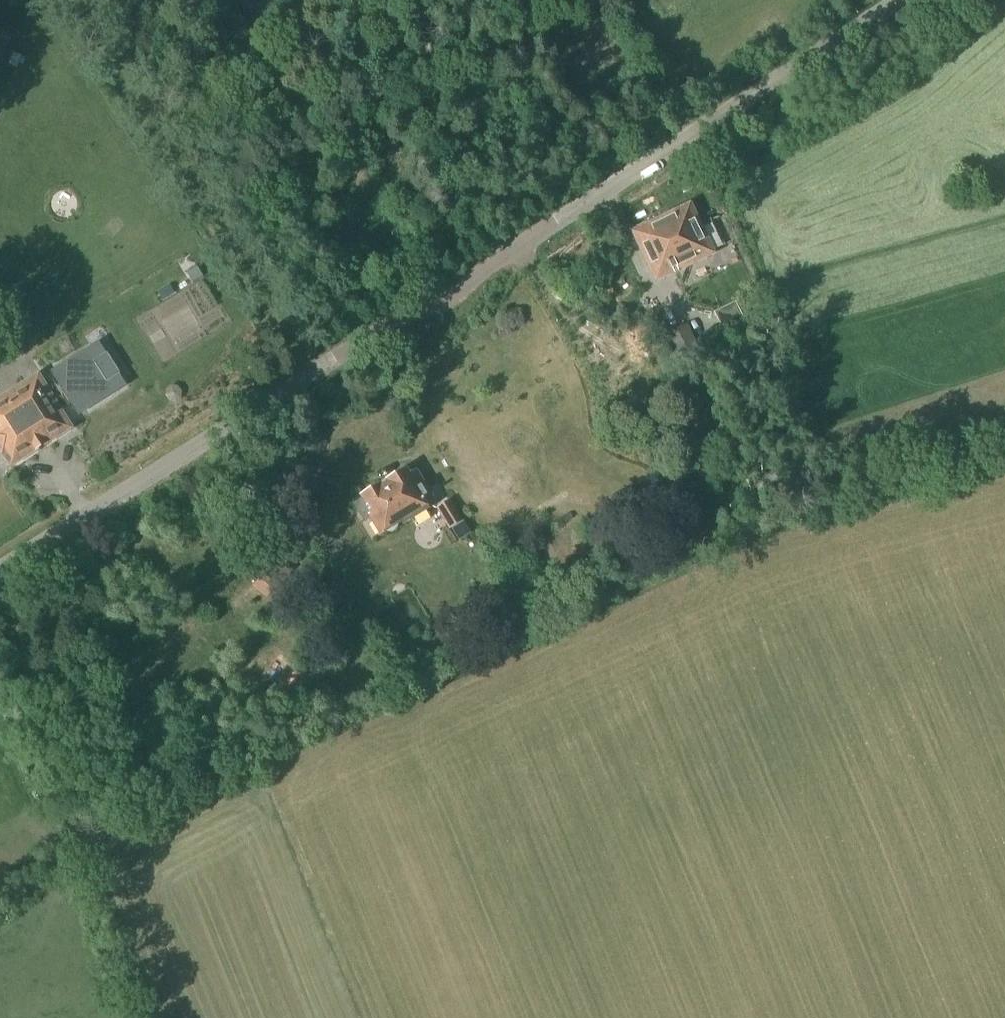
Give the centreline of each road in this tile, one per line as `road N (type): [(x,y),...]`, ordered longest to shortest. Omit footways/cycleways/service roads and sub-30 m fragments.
road 1 (unclassified): [(0,561),(891,0)]

